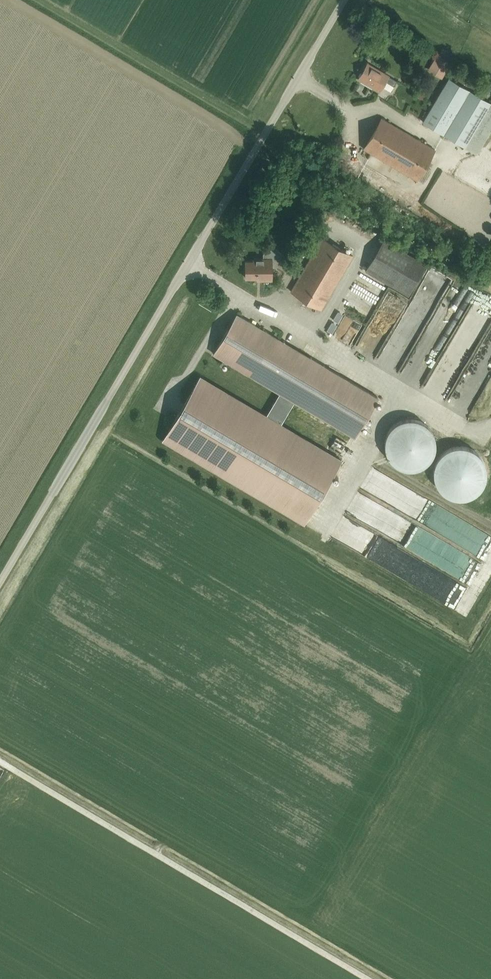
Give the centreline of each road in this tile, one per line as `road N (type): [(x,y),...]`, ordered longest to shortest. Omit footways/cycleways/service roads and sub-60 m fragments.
road 1 (unclassified): [(0,583),(345,0)]
road 2 (track): [(365,978),(0,764)]

